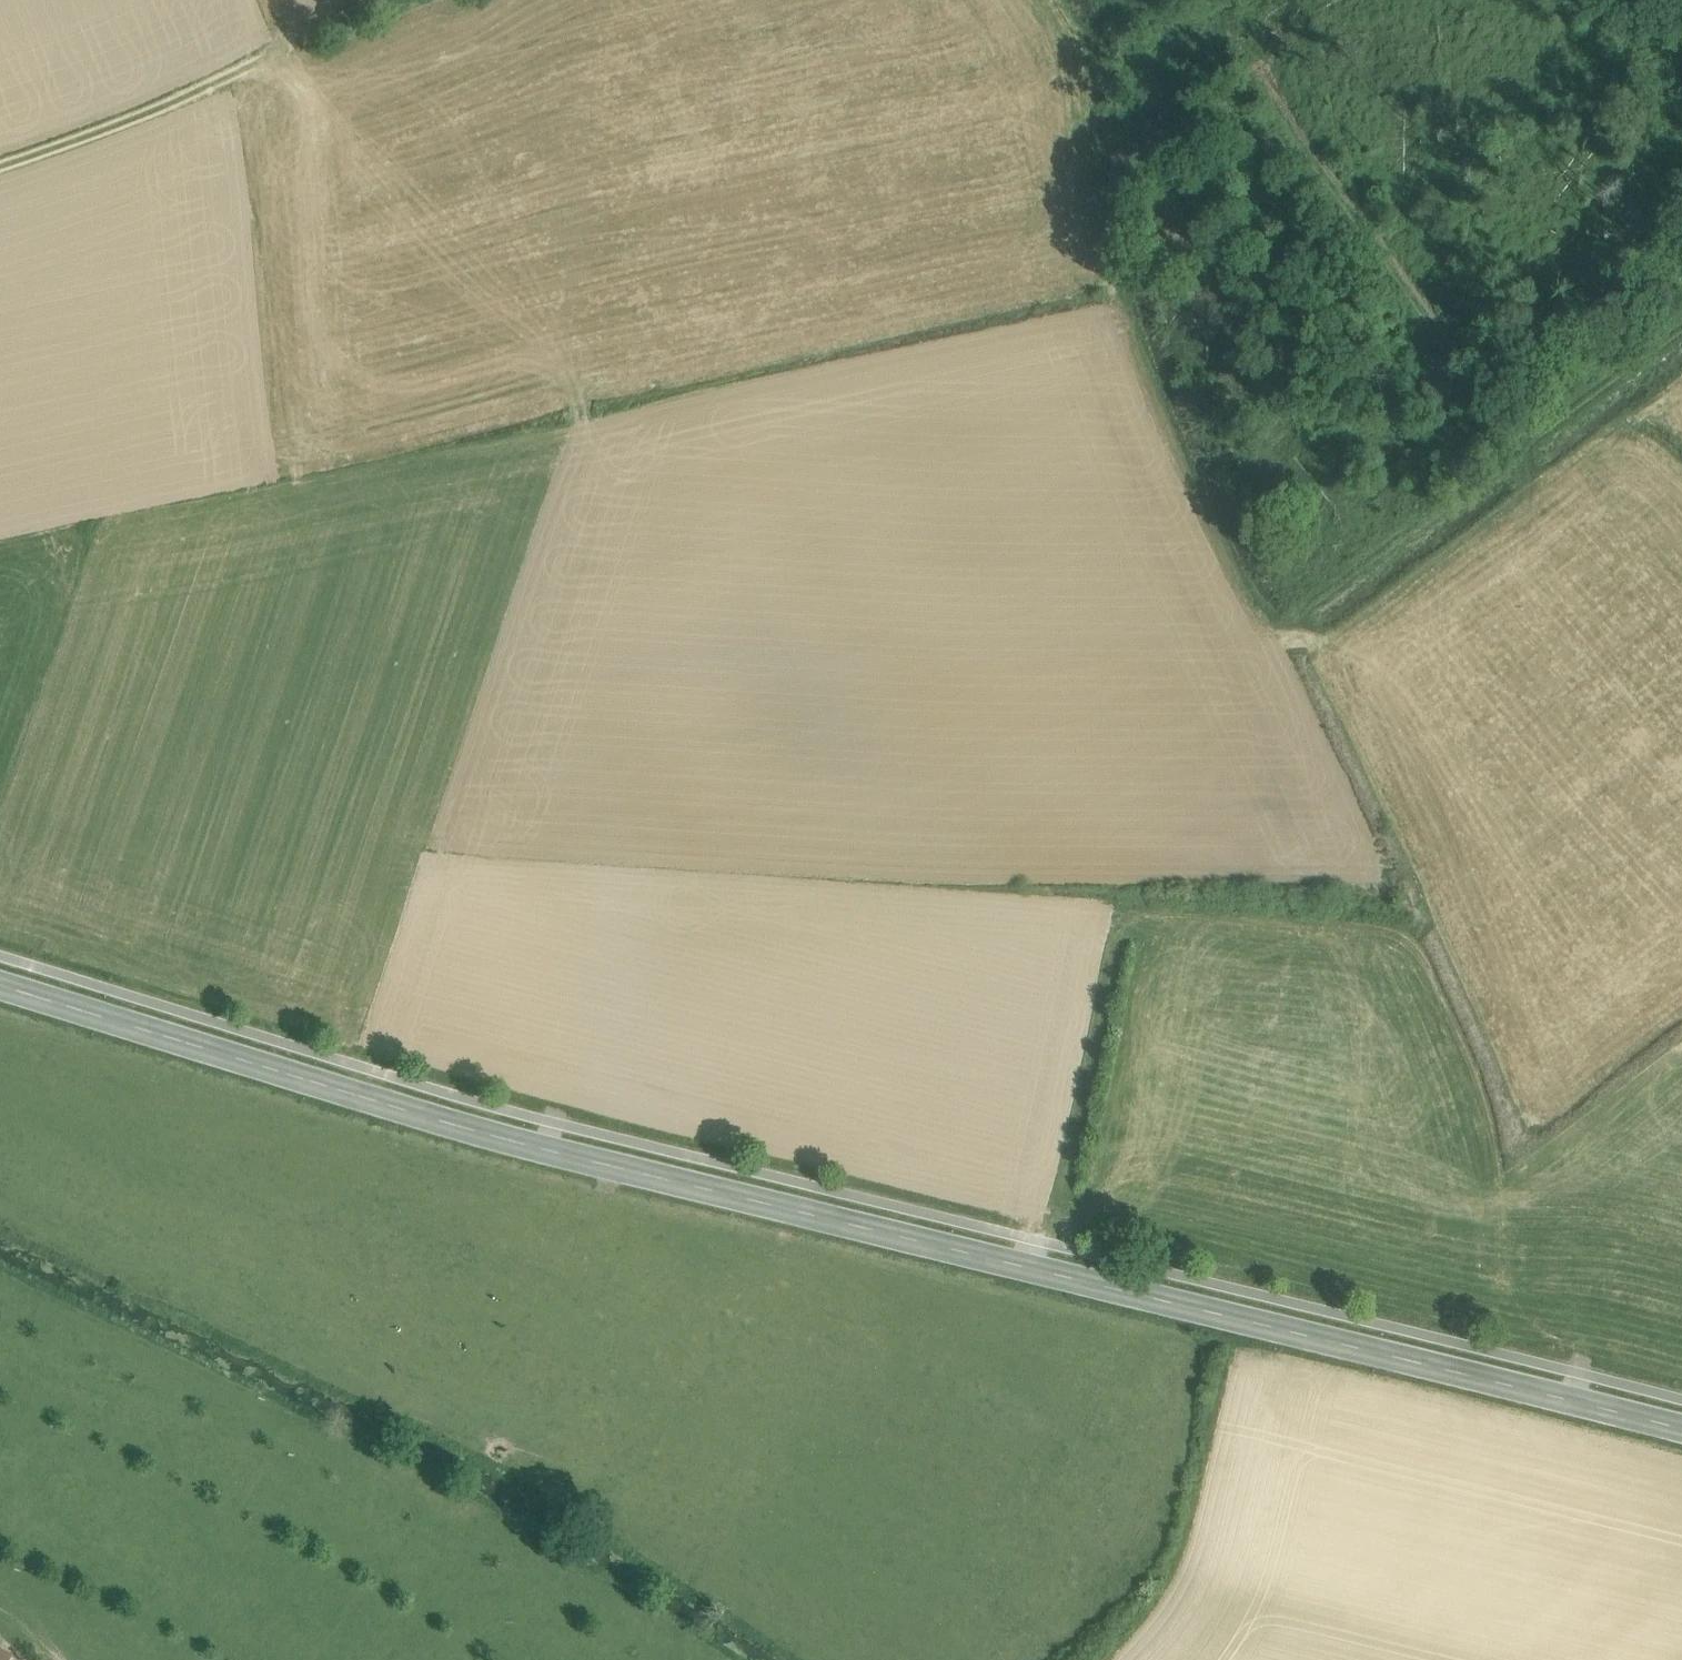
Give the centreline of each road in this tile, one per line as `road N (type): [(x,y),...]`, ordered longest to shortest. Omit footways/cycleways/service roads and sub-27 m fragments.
road 1 (secondary): [(1681,1430),(623,1168),(0,985)]
road 2 (track): [(421,0),(0,166)]

